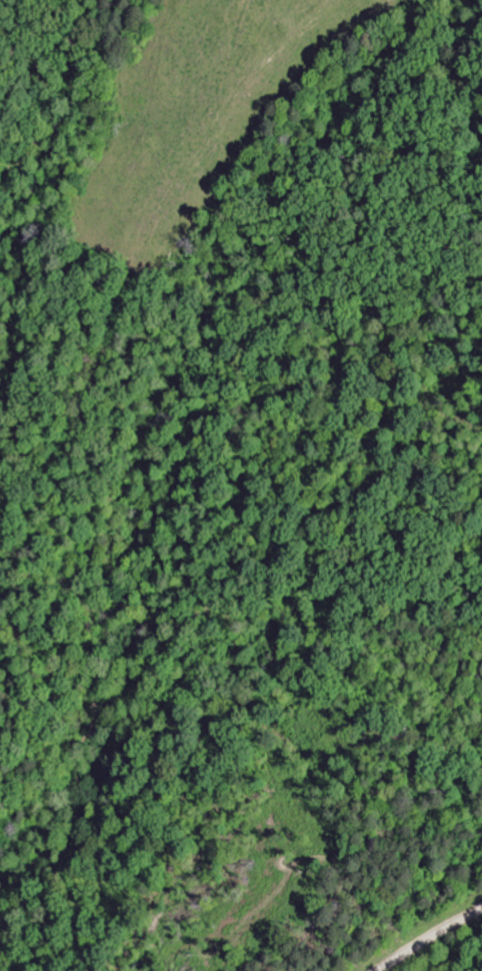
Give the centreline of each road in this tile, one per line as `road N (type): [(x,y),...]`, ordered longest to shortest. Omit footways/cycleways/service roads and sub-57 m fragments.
road 1 (residential): [(374,970),(481,907)]

